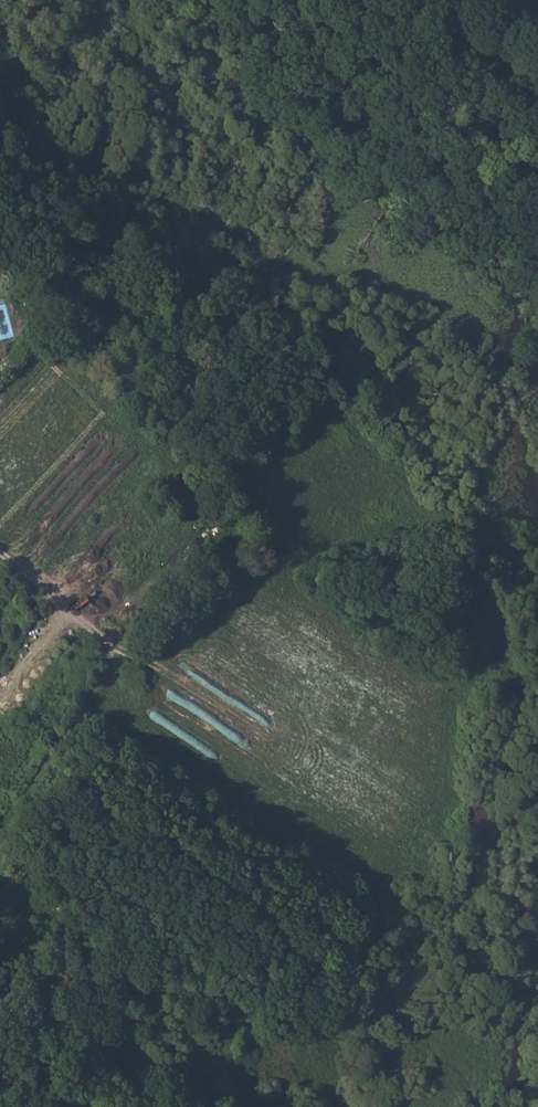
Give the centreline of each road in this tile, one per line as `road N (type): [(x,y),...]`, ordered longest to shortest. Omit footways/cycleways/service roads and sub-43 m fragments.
road 1 (track): [(121,654),(0,559)]

